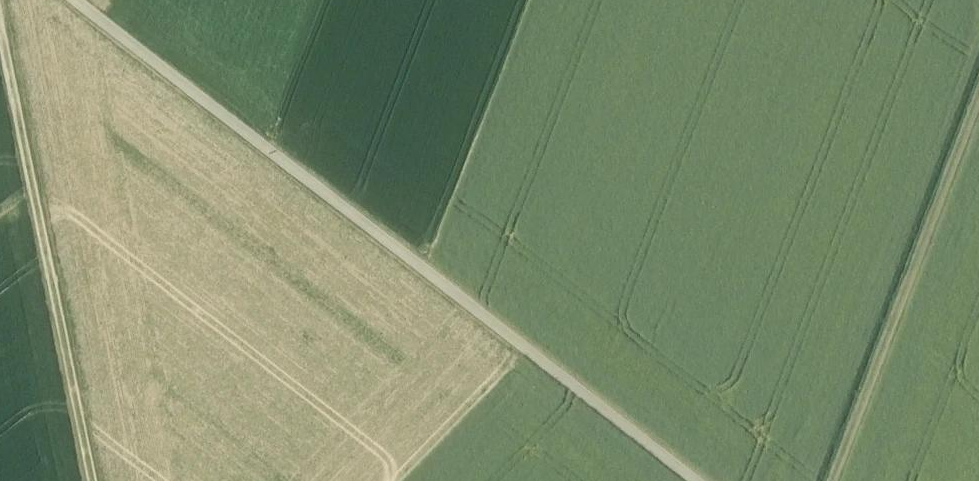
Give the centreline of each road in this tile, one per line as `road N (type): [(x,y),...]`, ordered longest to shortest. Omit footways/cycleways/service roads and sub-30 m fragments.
road 1 (track): [(79,0),(694,480)]
road 2 (track): [(101,480),(7,0)]
road 3 (track): [(836,480),(978,114)]

